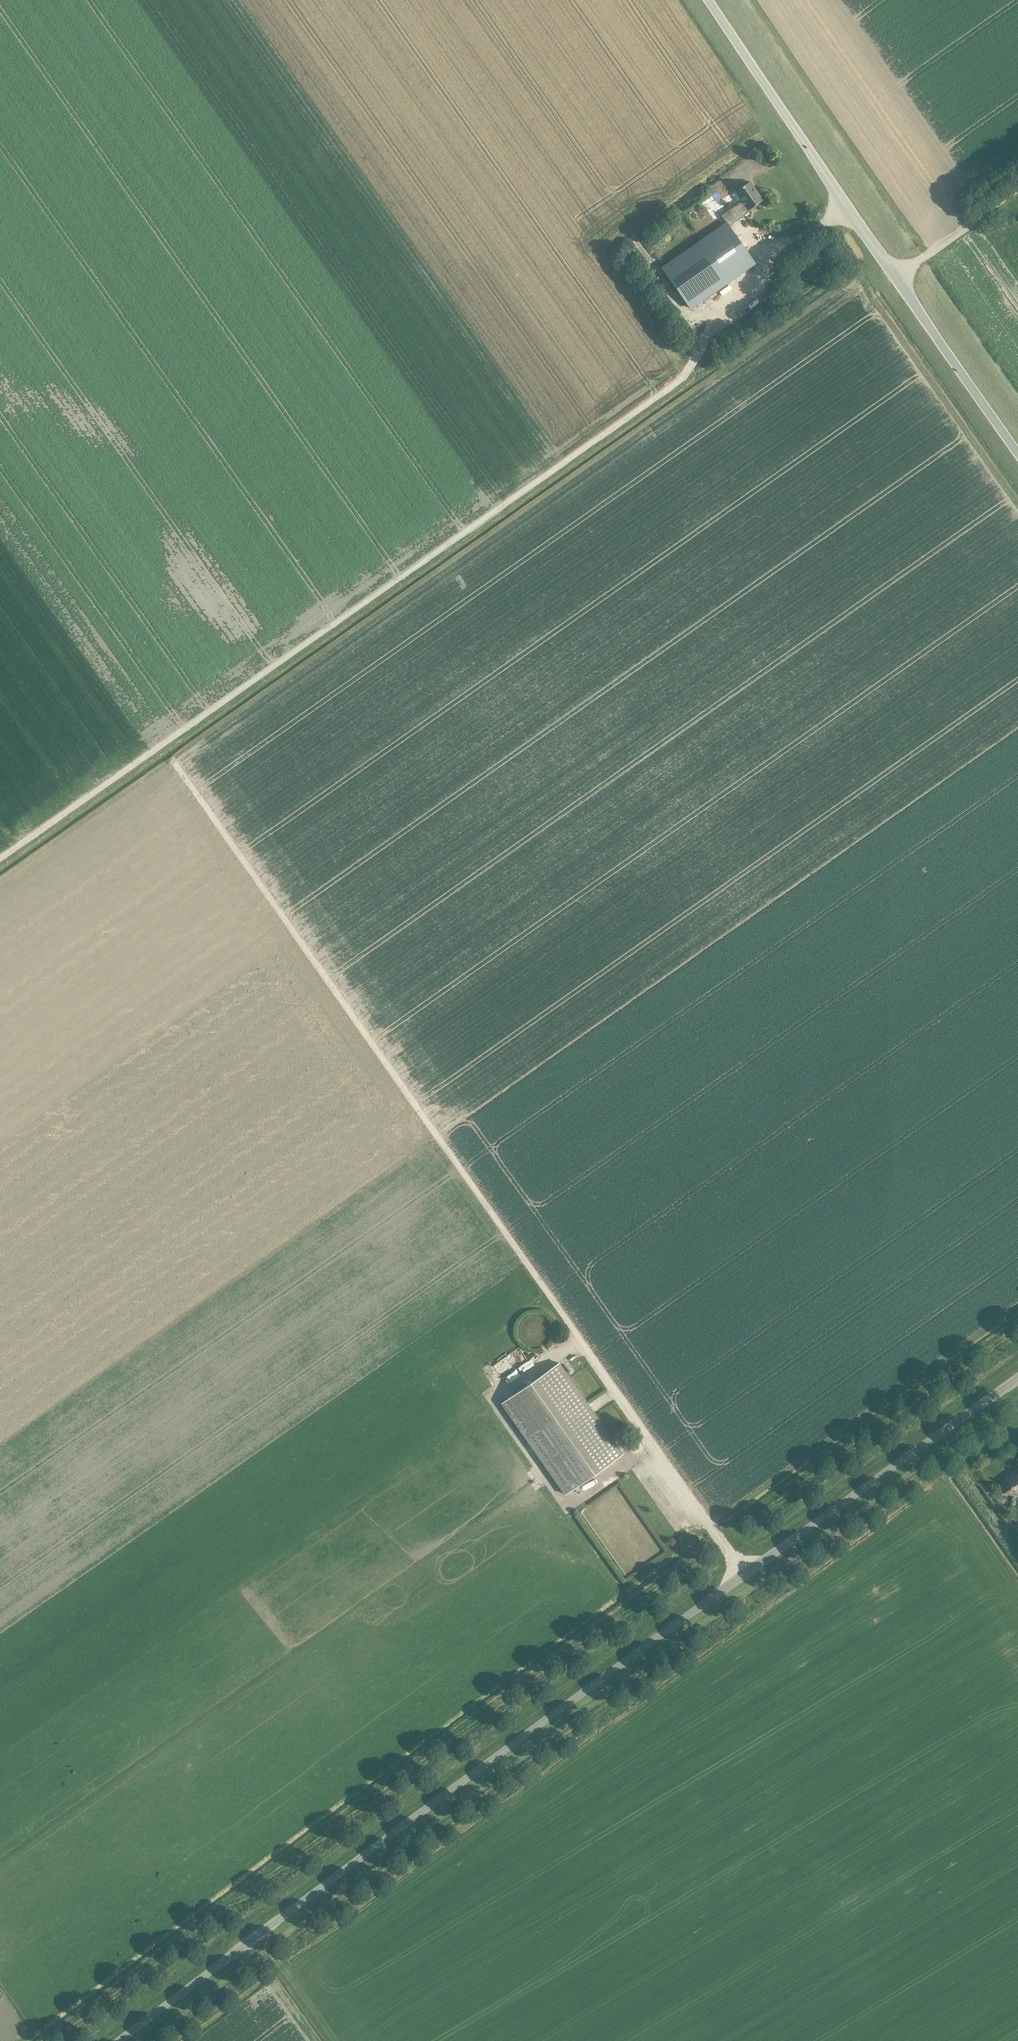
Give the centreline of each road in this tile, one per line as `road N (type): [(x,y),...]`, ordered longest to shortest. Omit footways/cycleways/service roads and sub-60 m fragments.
road 1 (tertiary): [(119,2040),(462,1778),(1017,1377)]
road 2 (unclassified): [(1017,447),(708,0)]

